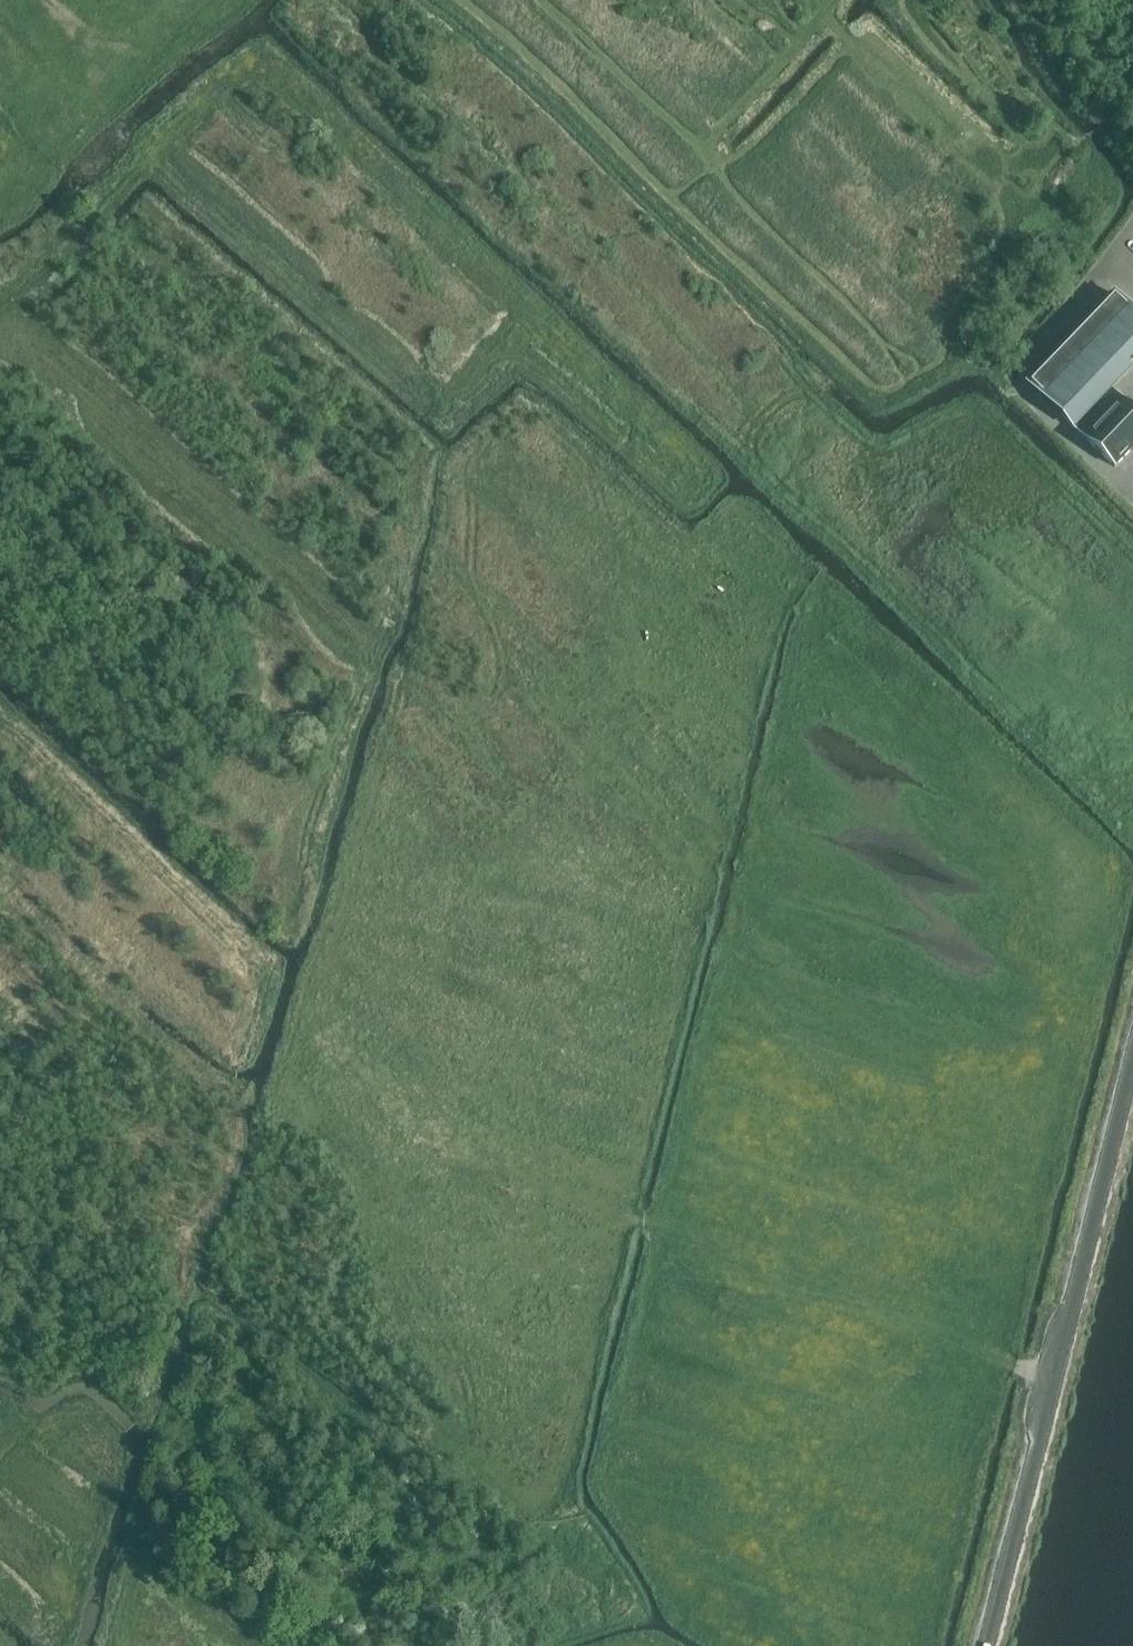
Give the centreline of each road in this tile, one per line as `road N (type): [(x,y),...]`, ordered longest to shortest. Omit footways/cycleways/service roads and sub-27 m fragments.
road 1 (unclassified): [(987,1645),(1132,1067)]

